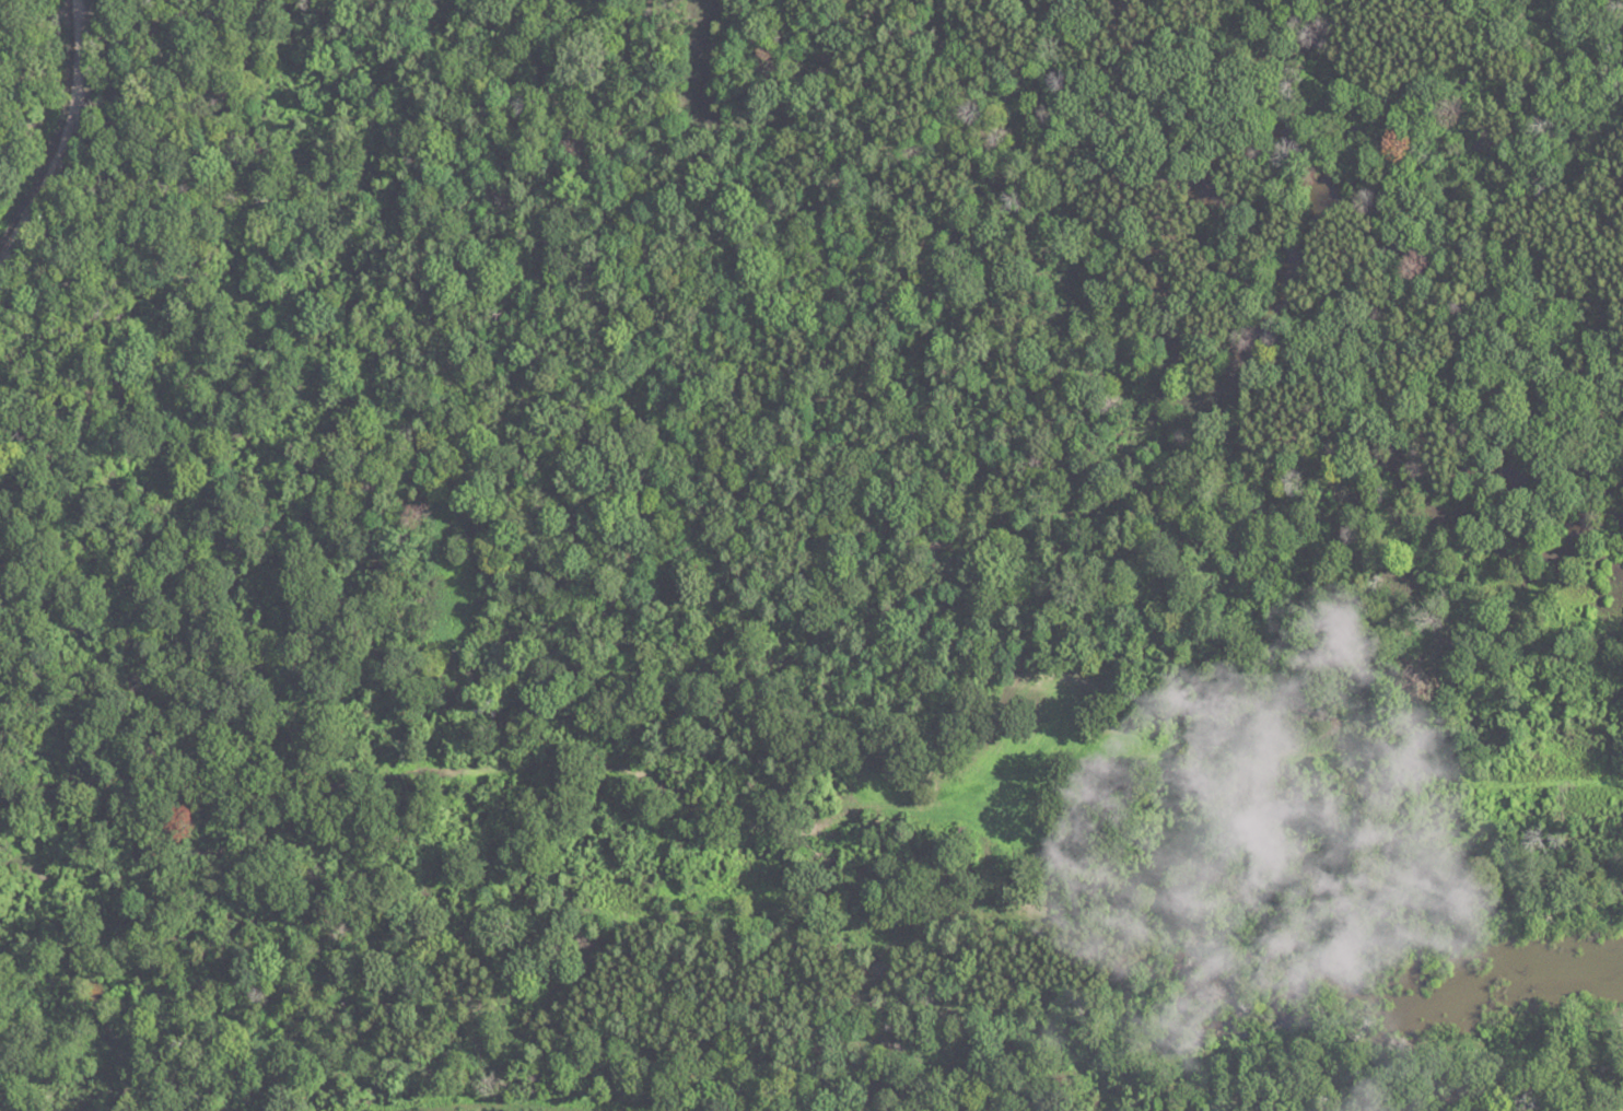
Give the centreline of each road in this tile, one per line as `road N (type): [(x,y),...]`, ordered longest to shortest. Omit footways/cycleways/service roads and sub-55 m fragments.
road 1 (residential): [(0,307),(66,150),(80,54),(73,0)]

